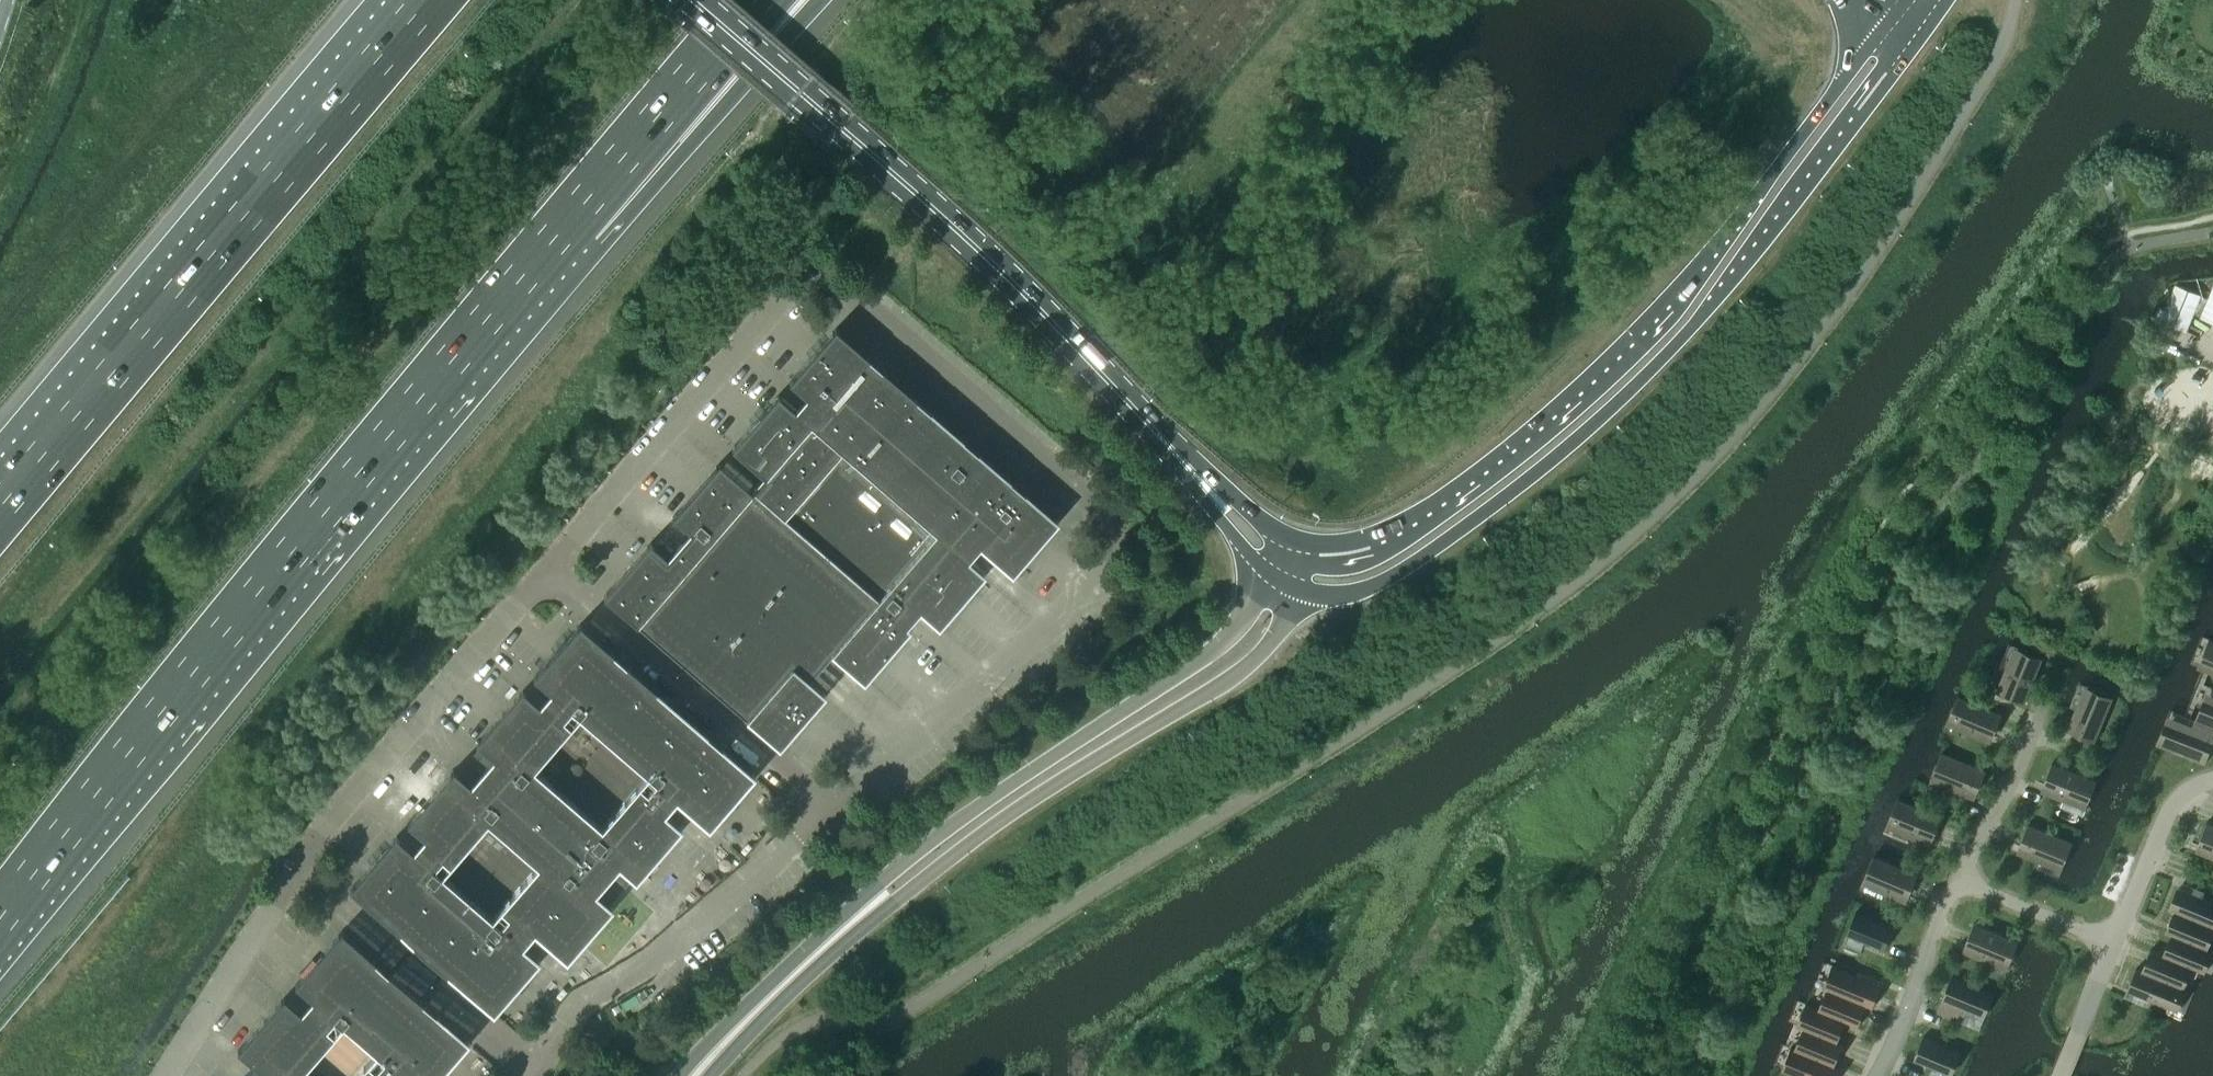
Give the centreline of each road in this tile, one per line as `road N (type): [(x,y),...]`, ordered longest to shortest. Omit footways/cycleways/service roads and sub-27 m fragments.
road 1 (unclassified): [(828,813),(1099,579),(1109,524),(823,276),(801,280),(552,565)]
road 2 (motorway): [(0,918),(570,219)]
road 3 (primary): [(1297,591),(1349,595),(1386,580),(1581,436),(1740,274),(1928,30)]
road 4 (primary): [(1889,22),(1708,253),(1558,405),(1402,523),(1354,542),(1297,542)]
road 5 (tertiary): [(1268,572),(1225,641),(912,855),(681,1075)]
road 6 (tertiary): [(706,1075),(841,946),(965,847),(1246,668),(1279,631),(1297,591)]
road 7 (primary): [(1184,463),(979,251),(691,0)]
road 8 (motorway): [(427,0),(0,507)]
road 9 (unclassified): [(552,565),(301,865),(172,1075)]
road 10 (unclassified): [(530,1075),(581,1011),(828,813)]
road 11 (unclassified): [(828,813),(552,565)]
road 12 (motorway): [(570,219),(803,0)]
road 13 (motorway): [(570,219),(756,0)]
road 14 (primary): [(1297,542),(1184,463)]
road 15 (primary): [(1184,463),(1268,572)]

